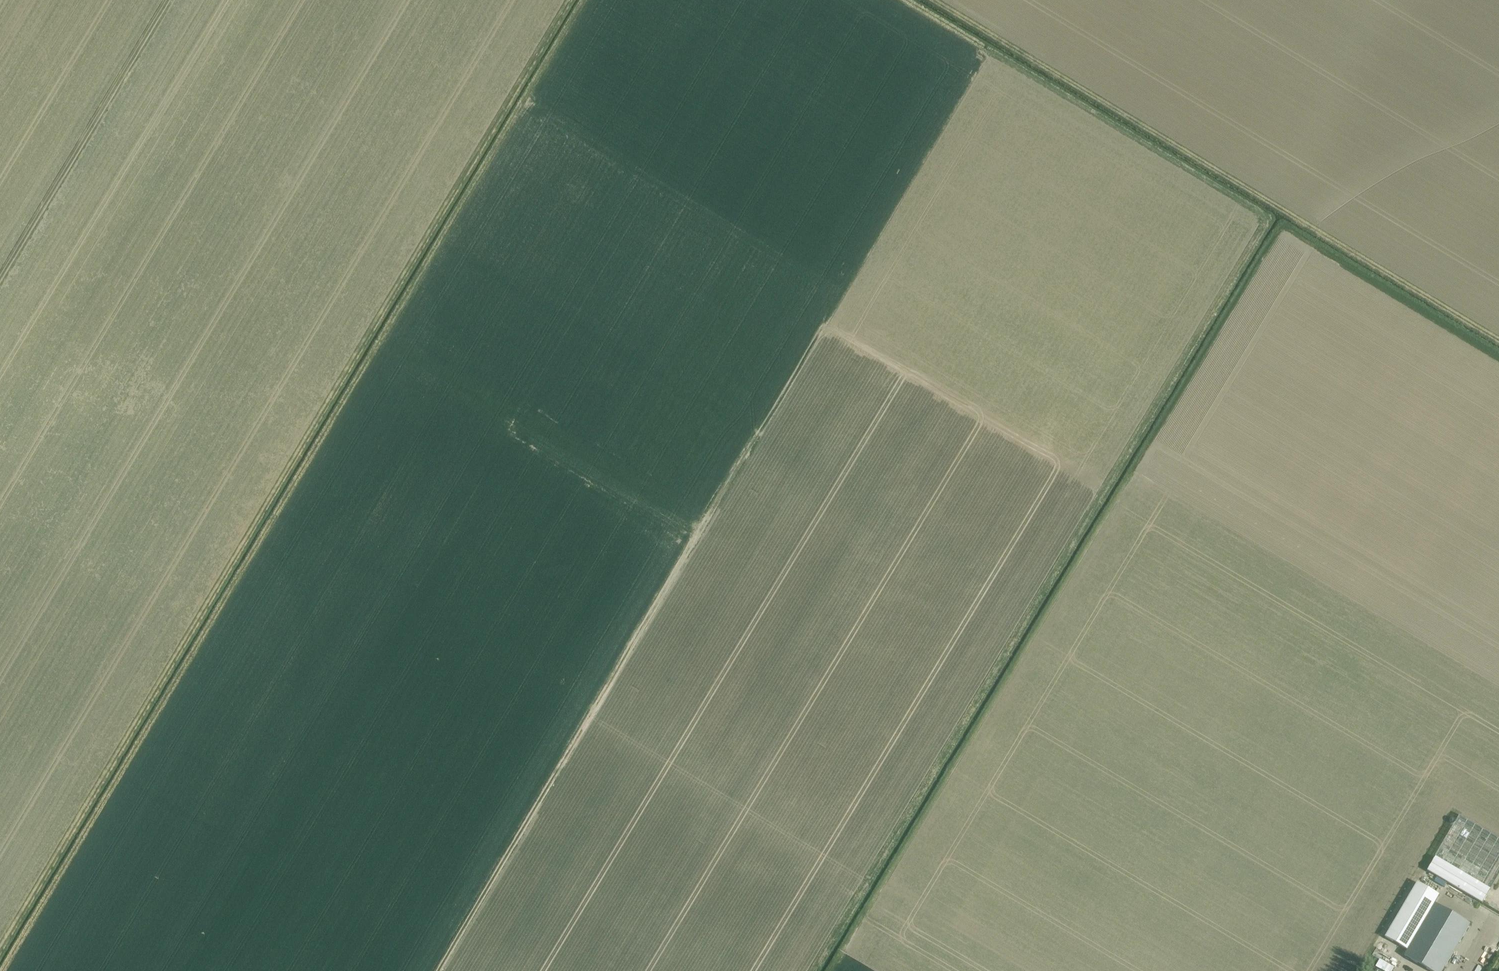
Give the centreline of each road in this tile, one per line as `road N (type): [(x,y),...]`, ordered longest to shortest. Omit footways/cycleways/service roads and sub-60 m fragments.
road 1 (track): [(439,970),(753,440)]
road 2 (track): [(170,0),(0,284)]

